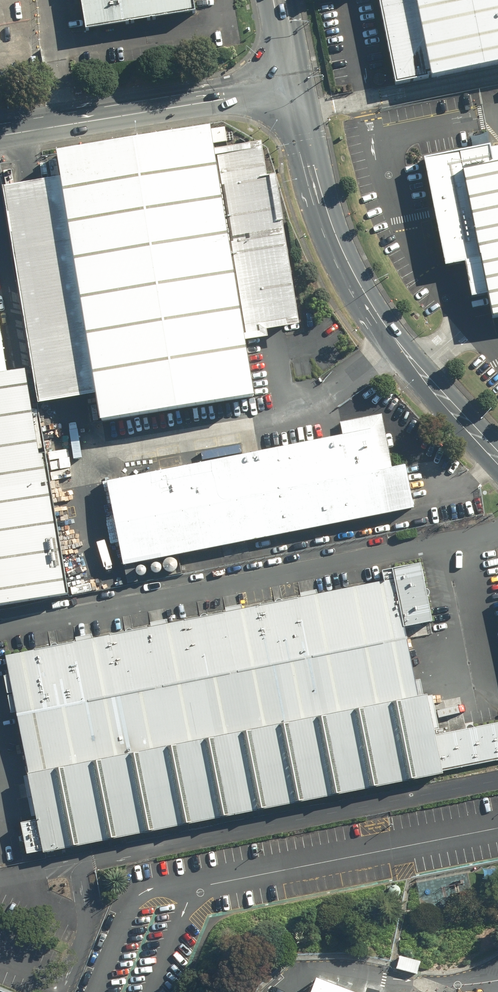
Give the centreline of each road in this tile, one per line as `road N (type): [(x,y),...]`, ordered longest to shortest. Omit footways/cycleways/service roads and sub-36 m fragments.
road 1 (secondary): [(290,84),(343,255),(377,315),(497,459)]
road 2 (secondary): [(0,134),(290,84)]

